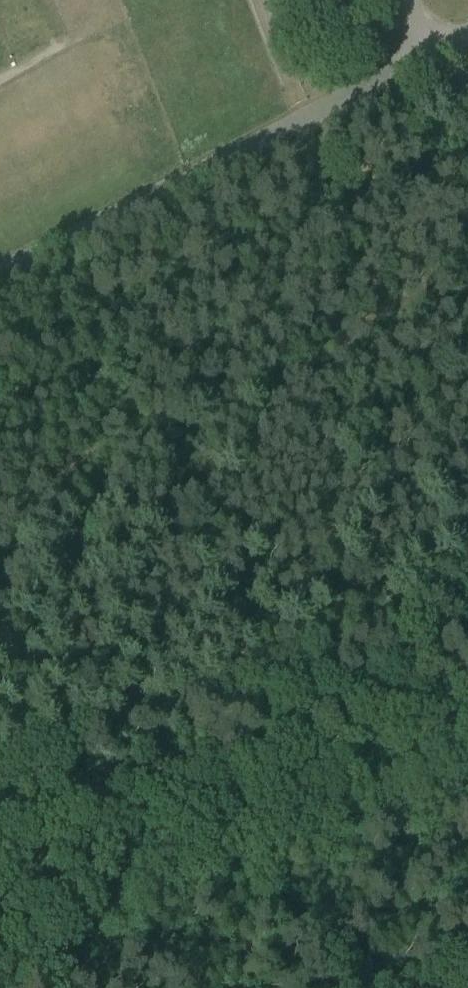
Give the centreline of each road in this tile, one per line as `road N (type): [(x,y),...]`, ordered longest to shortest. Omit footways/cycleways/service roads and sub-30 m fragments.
road 1 (unclassified): [(0,269),(467,30)]
road 2 (track): [(467,674),(178,770),(0,817)]

